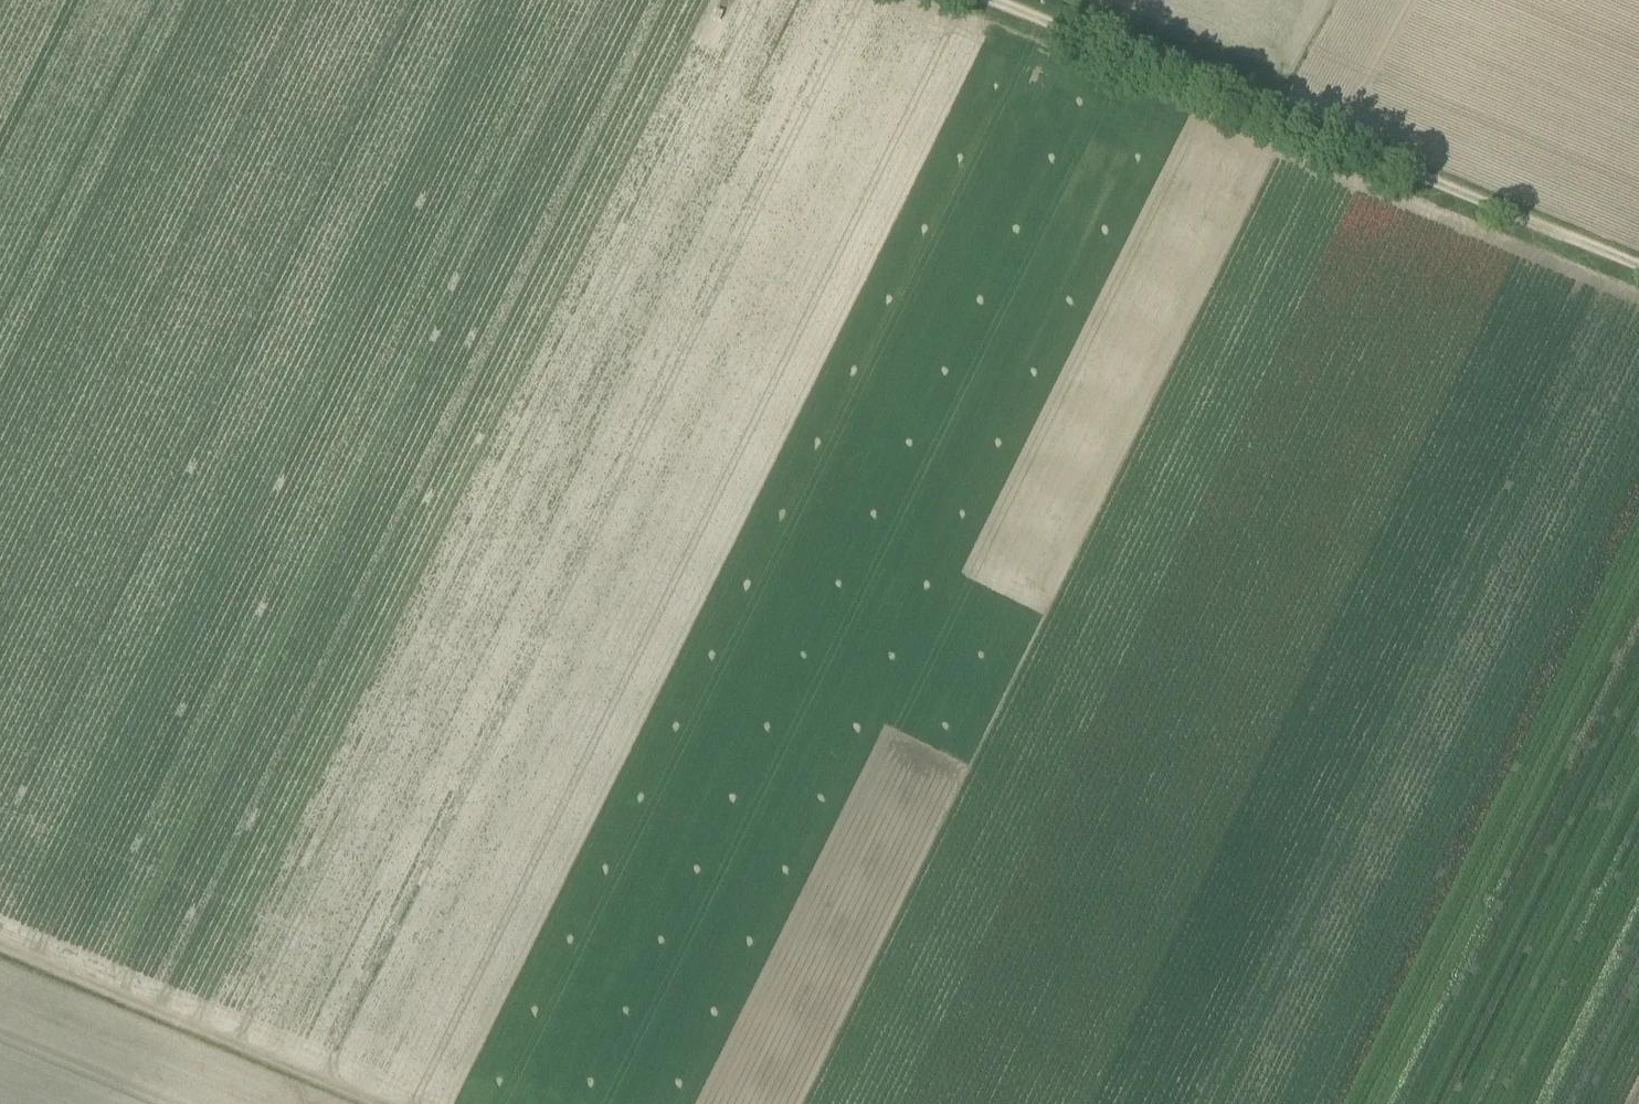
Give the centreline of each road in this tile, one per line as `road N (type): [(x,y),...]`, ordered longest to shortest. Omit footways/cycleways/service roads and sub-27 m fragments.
road 1 (track): [(988,0),(1638,269)]
road 2 (track): [(0,944),(385,1103)]

